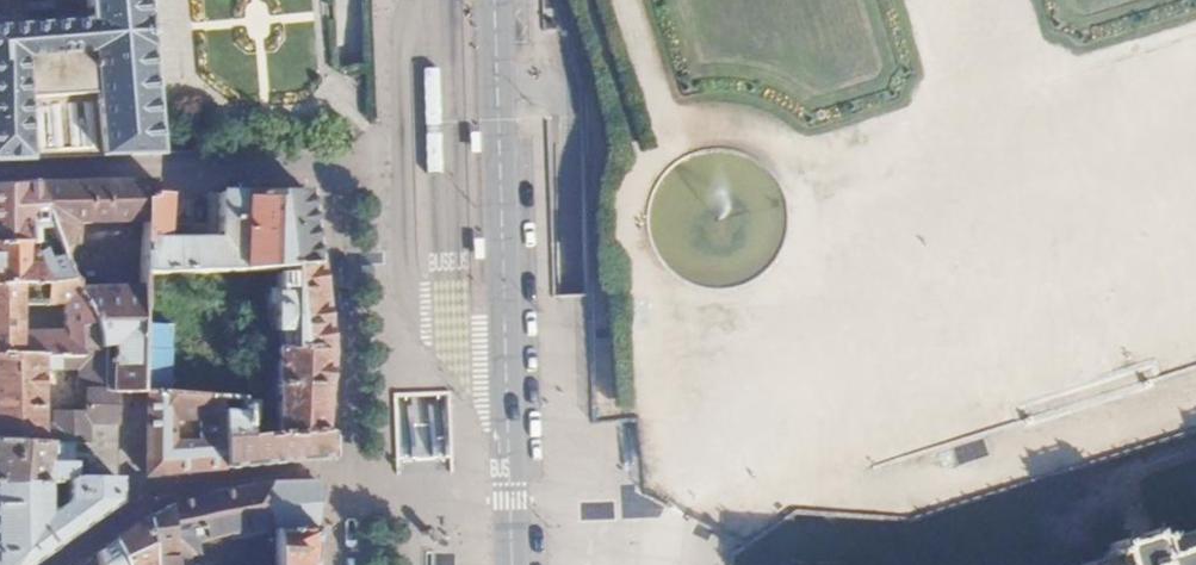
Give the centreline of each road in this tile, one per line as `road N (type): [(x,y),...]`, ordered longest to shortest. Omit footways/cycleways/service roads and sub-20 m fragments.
road 1 (residential): [(0,178),(337,171),(351,564)]
road 2 (secondary): [(515,564),(495,0)]

